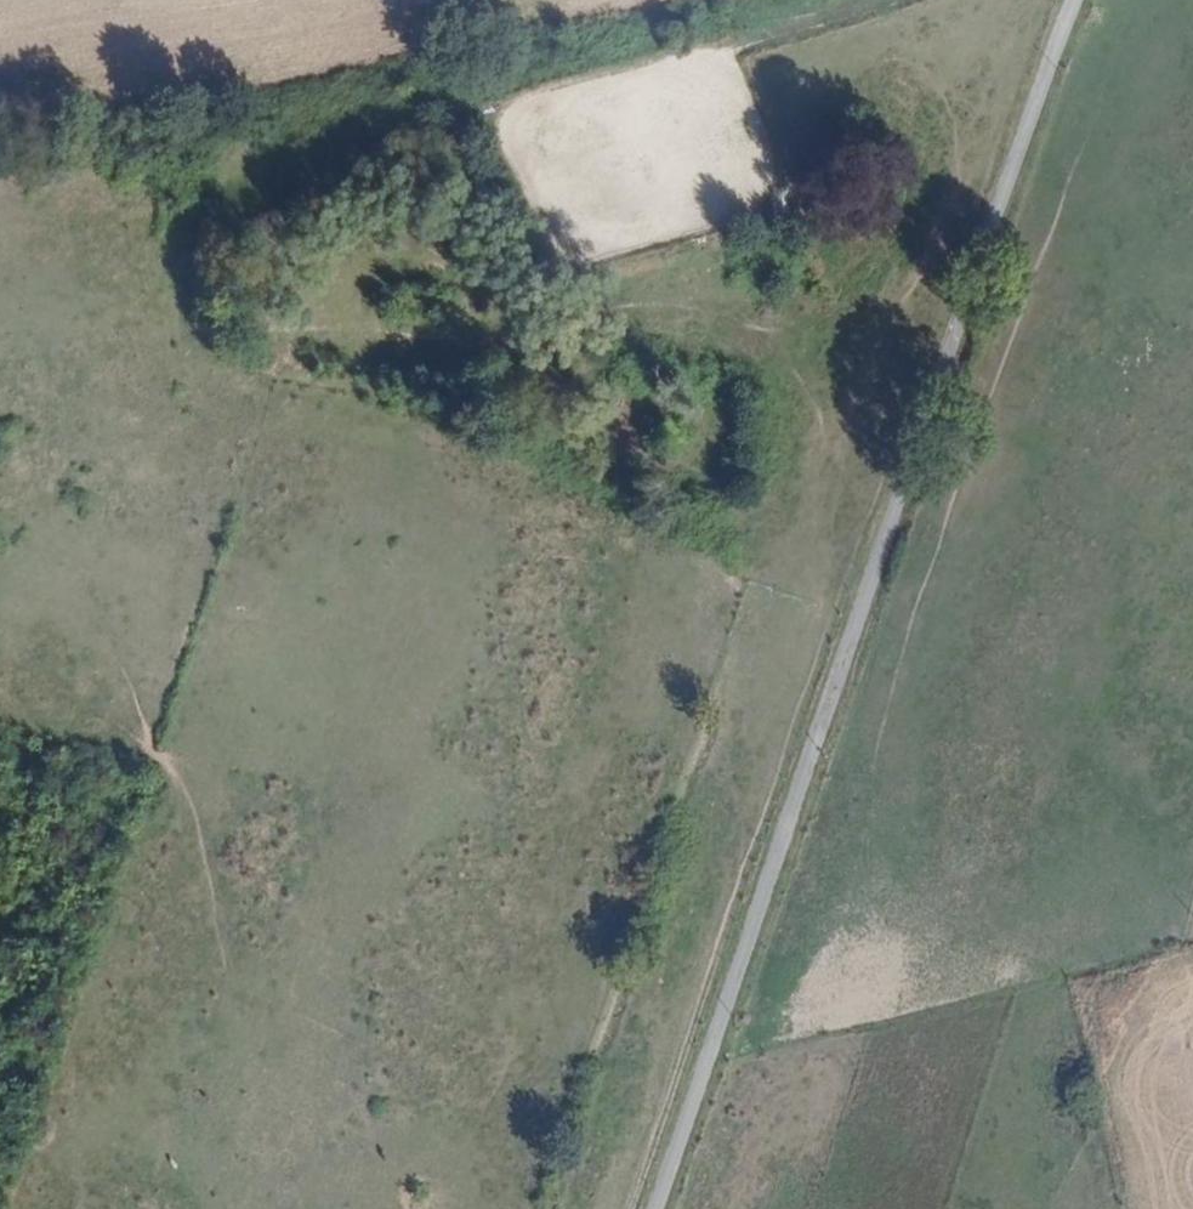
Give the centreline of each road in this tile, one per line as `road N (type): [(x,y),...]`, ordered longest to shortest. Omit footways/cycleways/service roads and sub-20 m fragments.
road 1 (unclassified): [(657,1208),(1074,0)]
road 2 (track): [(895,0),(516,106)]

